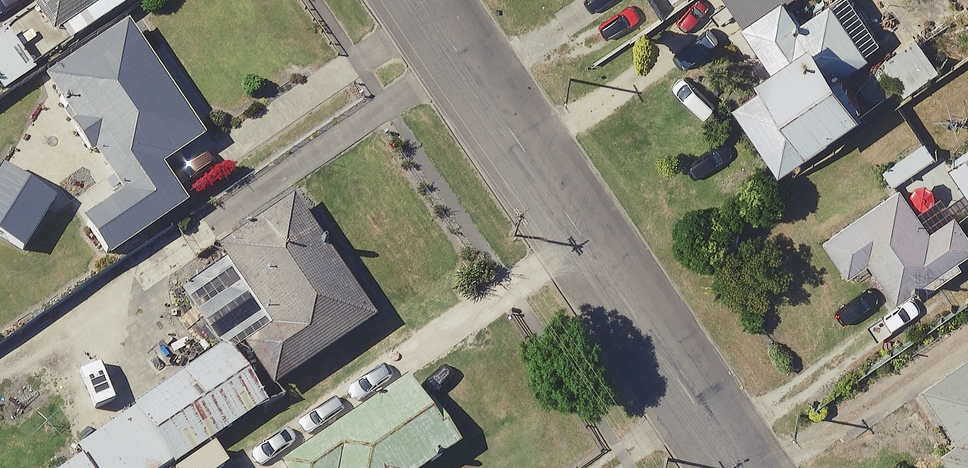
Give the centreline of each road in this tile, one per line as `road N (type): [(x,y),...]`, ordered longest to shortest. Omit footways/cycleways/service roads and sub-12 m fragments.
road 1 (residential): [(421,0),(739,467)]

